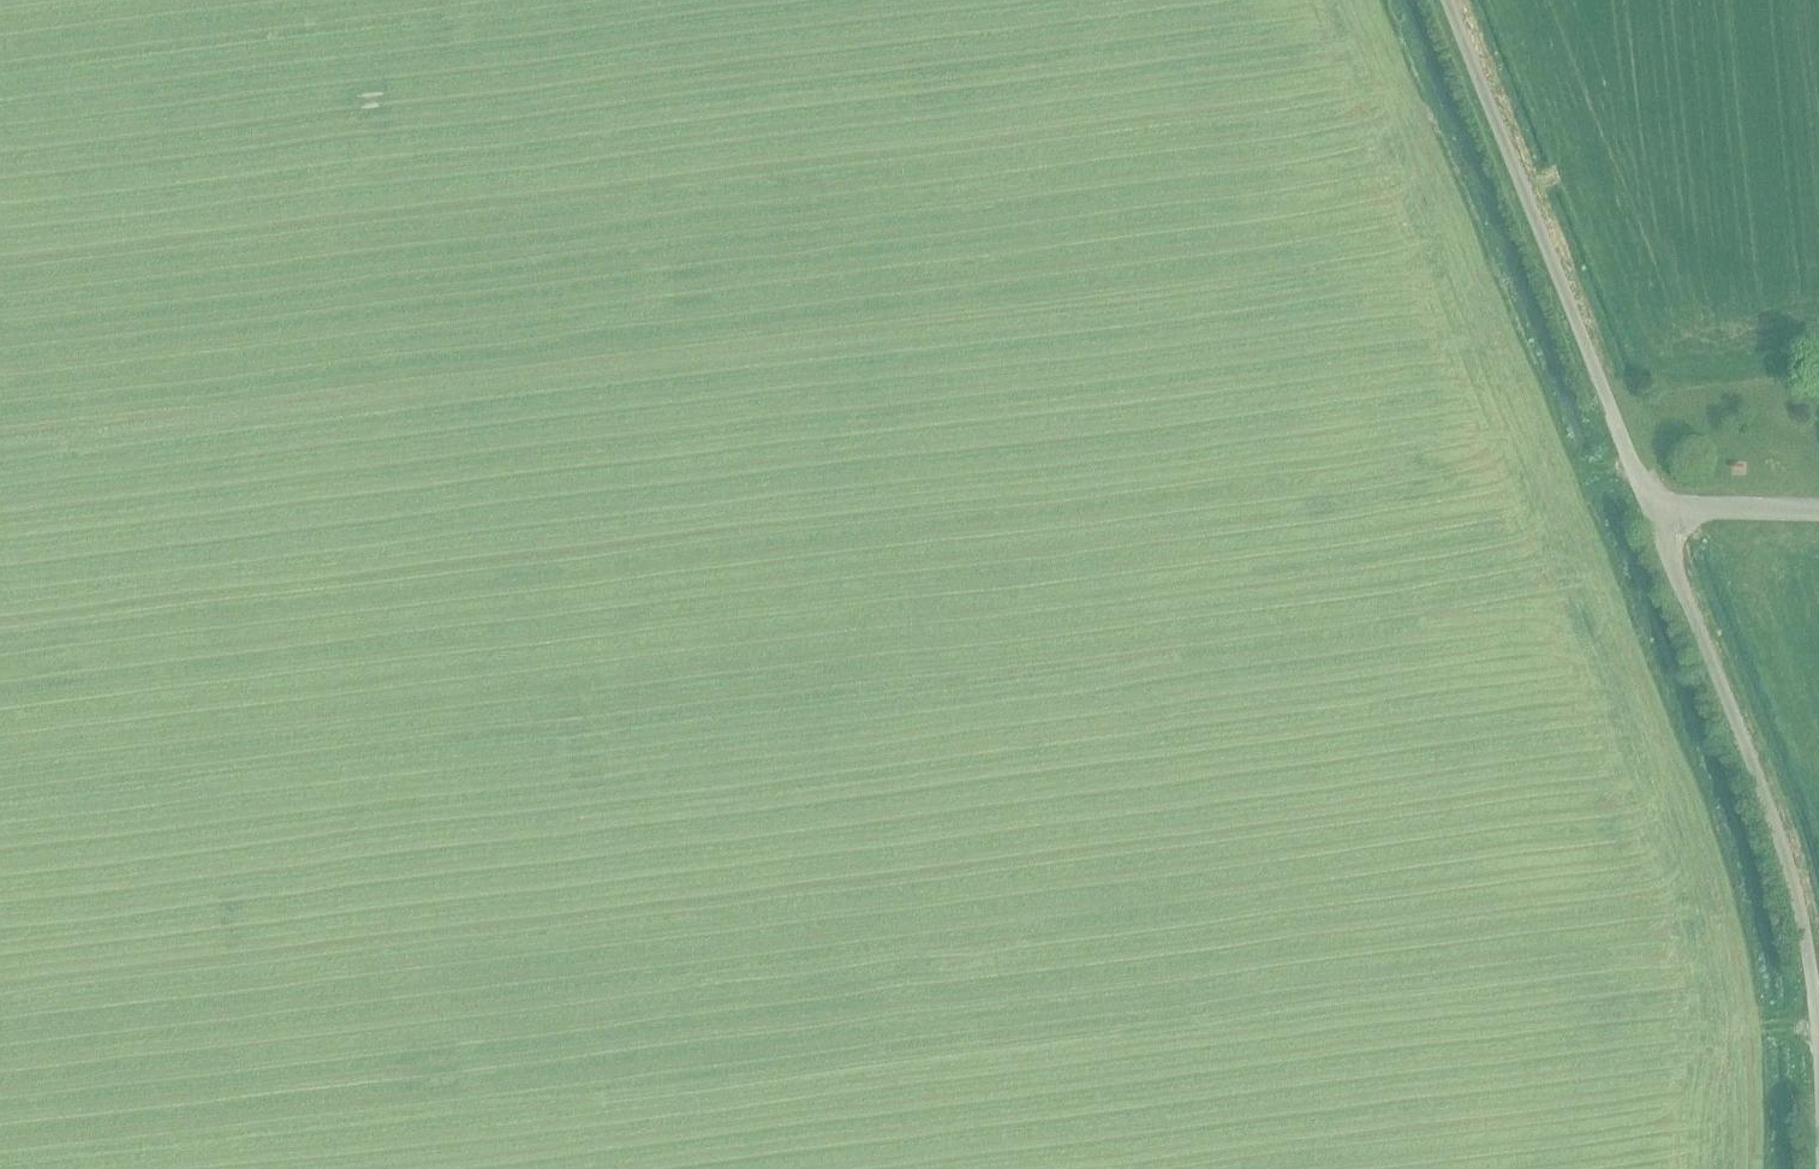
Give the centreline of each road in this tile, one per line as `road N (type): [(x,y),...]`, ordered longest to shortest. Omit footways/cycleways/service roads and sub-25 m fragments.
road 1 (unclassified): [(1818,1057),(1769,819),(1438,0)]

